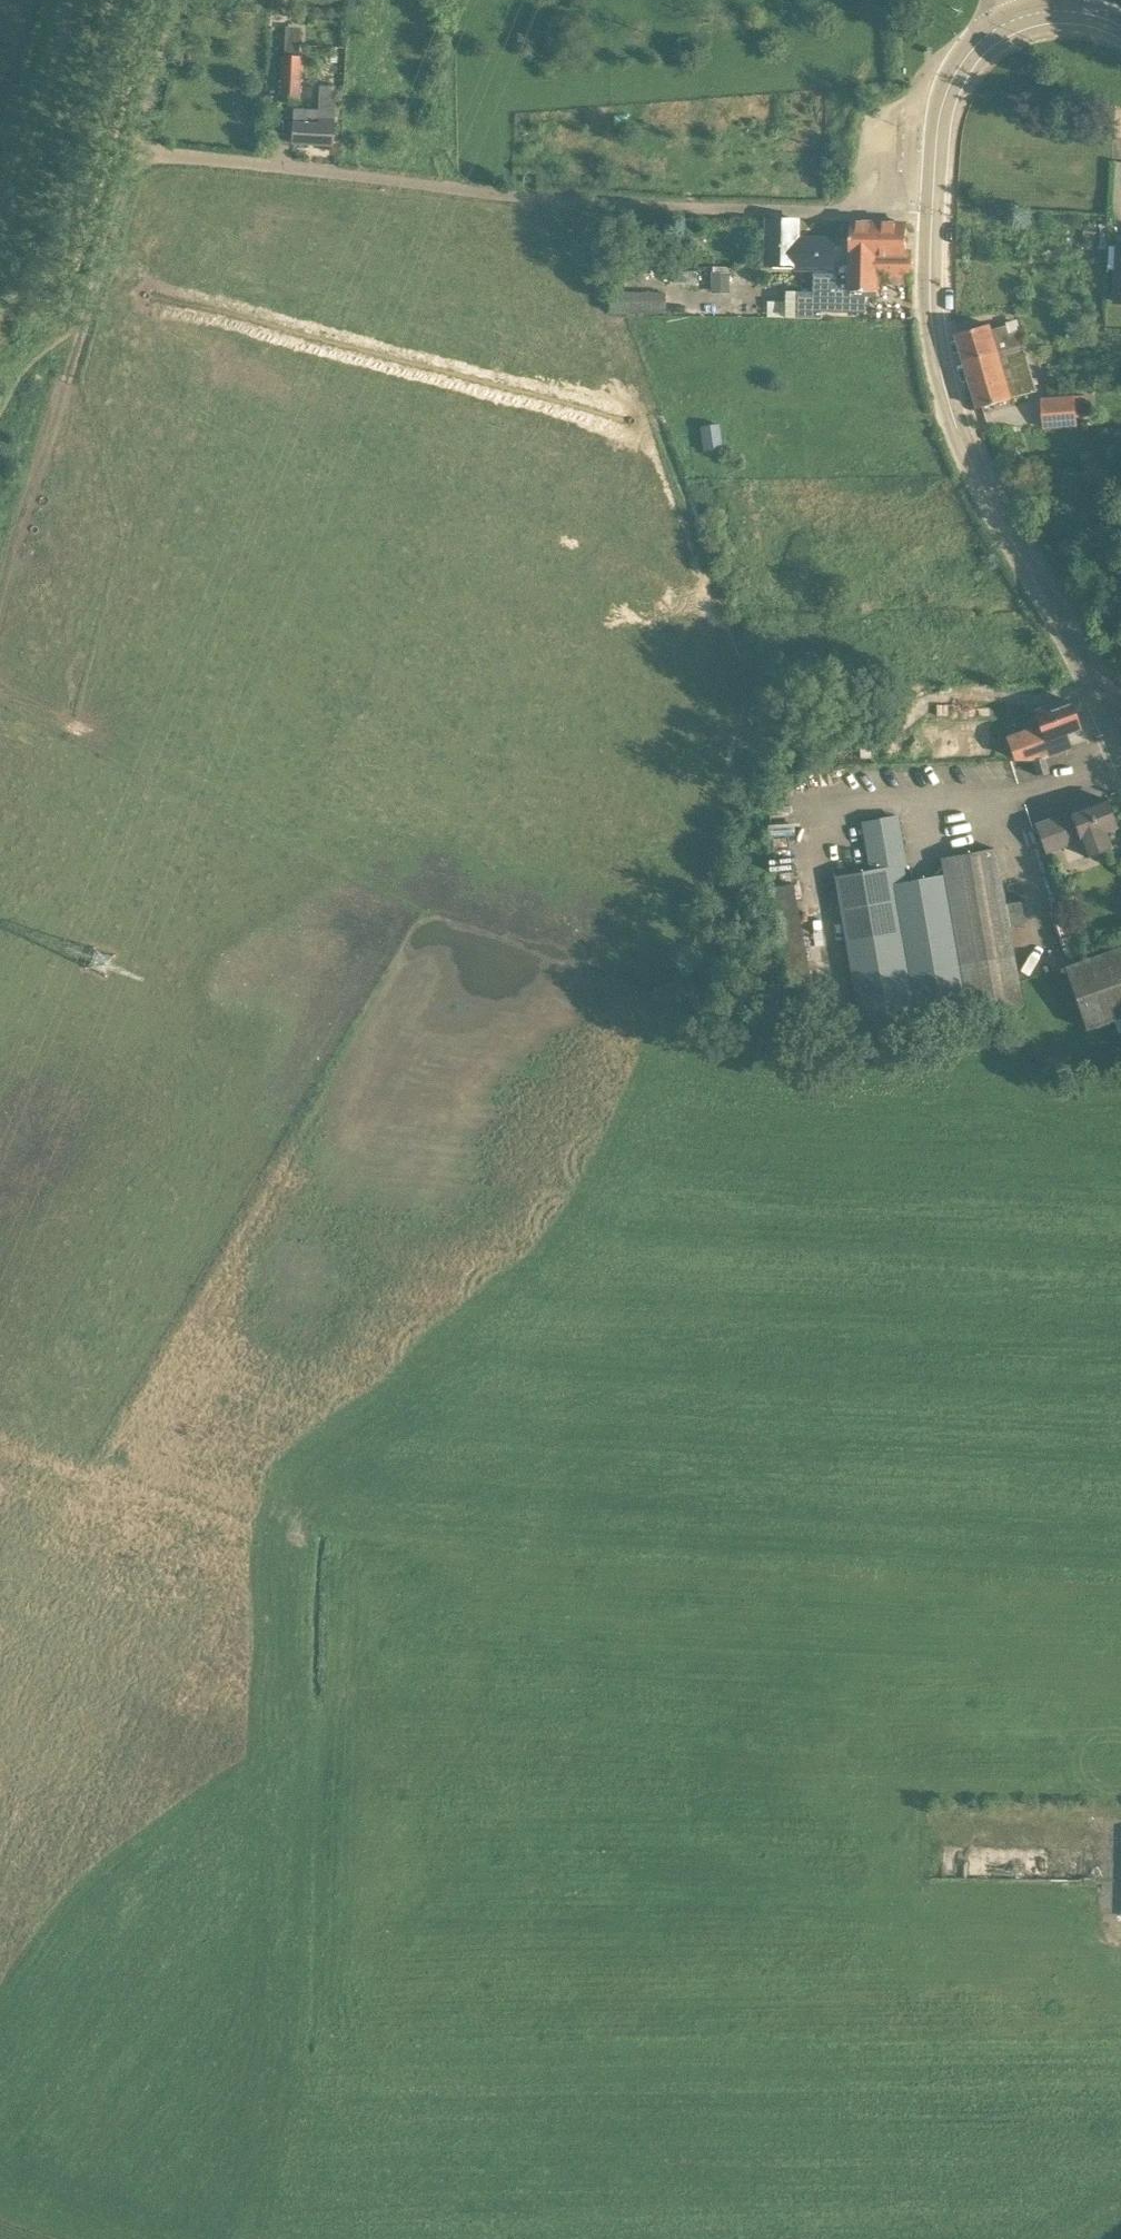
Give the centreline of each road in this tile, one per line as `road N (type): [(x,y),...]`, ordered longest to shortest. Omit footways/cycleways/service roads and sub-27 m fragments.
road 1 (residential): [(933,209),(460,193),(137,152)]
road 2 (secondary): [(933,209),(930,327),(953,425),(1120,758)]
road 3 (track): [(184,0),(78,336)]
road 4 (secondary): [(1030,15),(978,42),(945,95),(933,209)]

